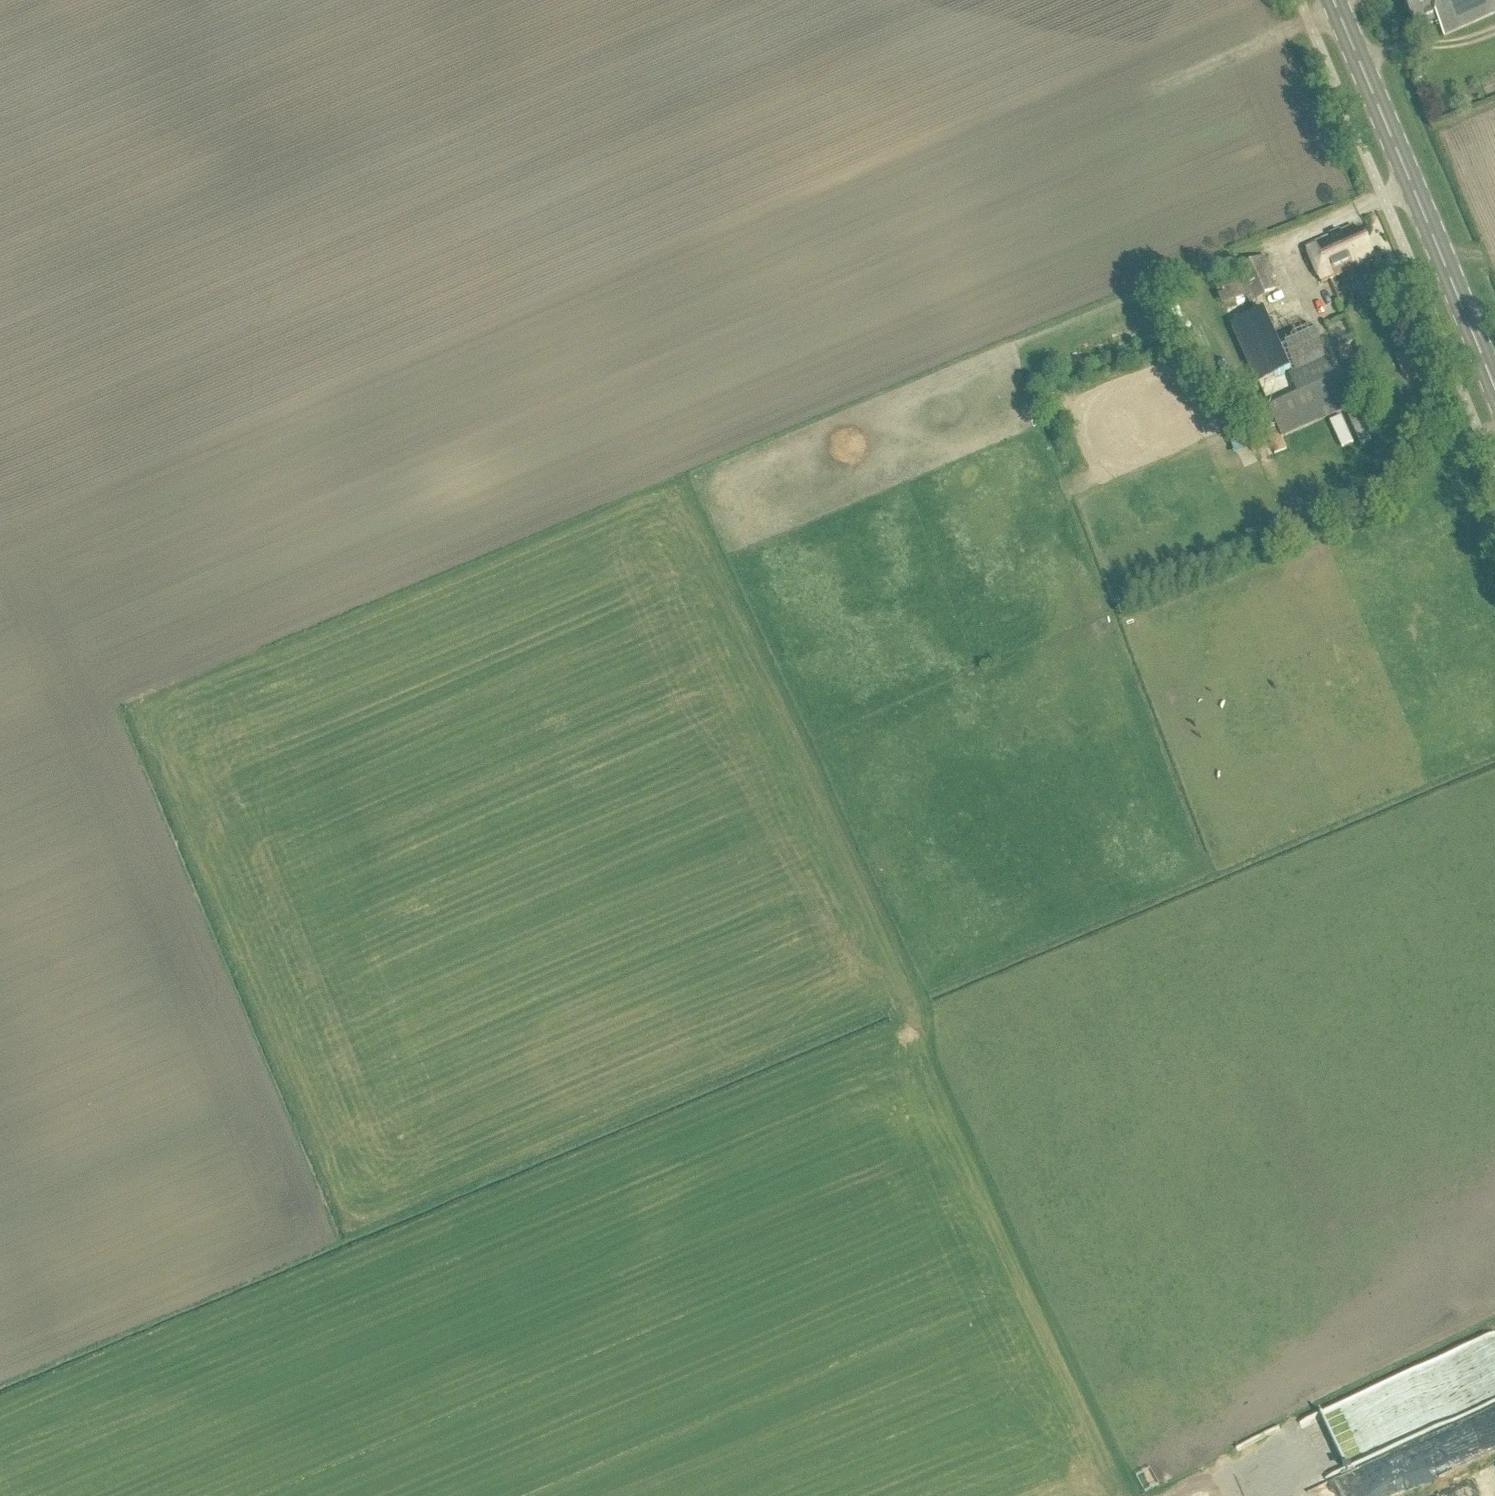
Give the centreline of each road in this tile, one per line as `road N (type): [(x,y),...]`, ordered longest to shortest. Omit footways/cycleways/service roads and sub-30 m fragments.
road 1 (primary): [(1494,392),(1332,0)]

